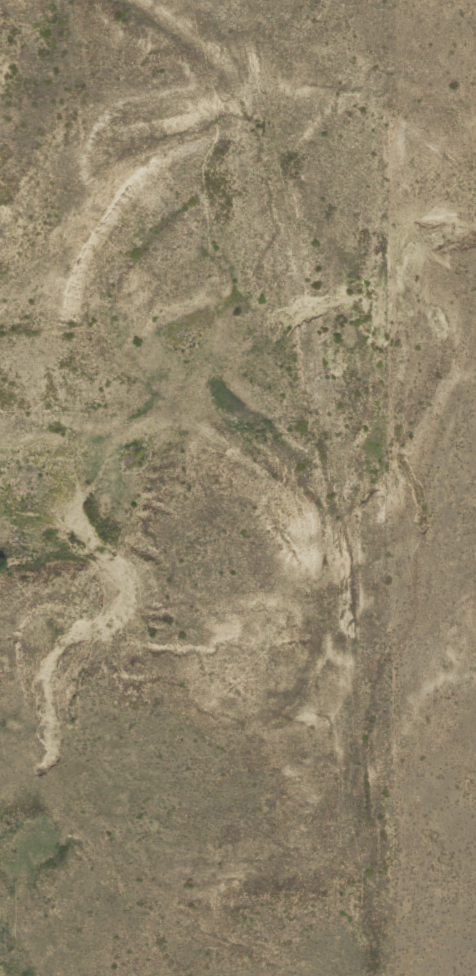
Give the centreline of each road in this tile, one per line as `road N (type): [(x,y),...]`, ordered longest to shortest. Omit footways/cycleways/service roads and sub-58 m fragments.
road 1 (residential): [(353,975),(353,739),(302,615),(279,445),(202,210),(140,117)]
road 2 (residential): [(353,739),(416,613),(441,473),(475,387)]

